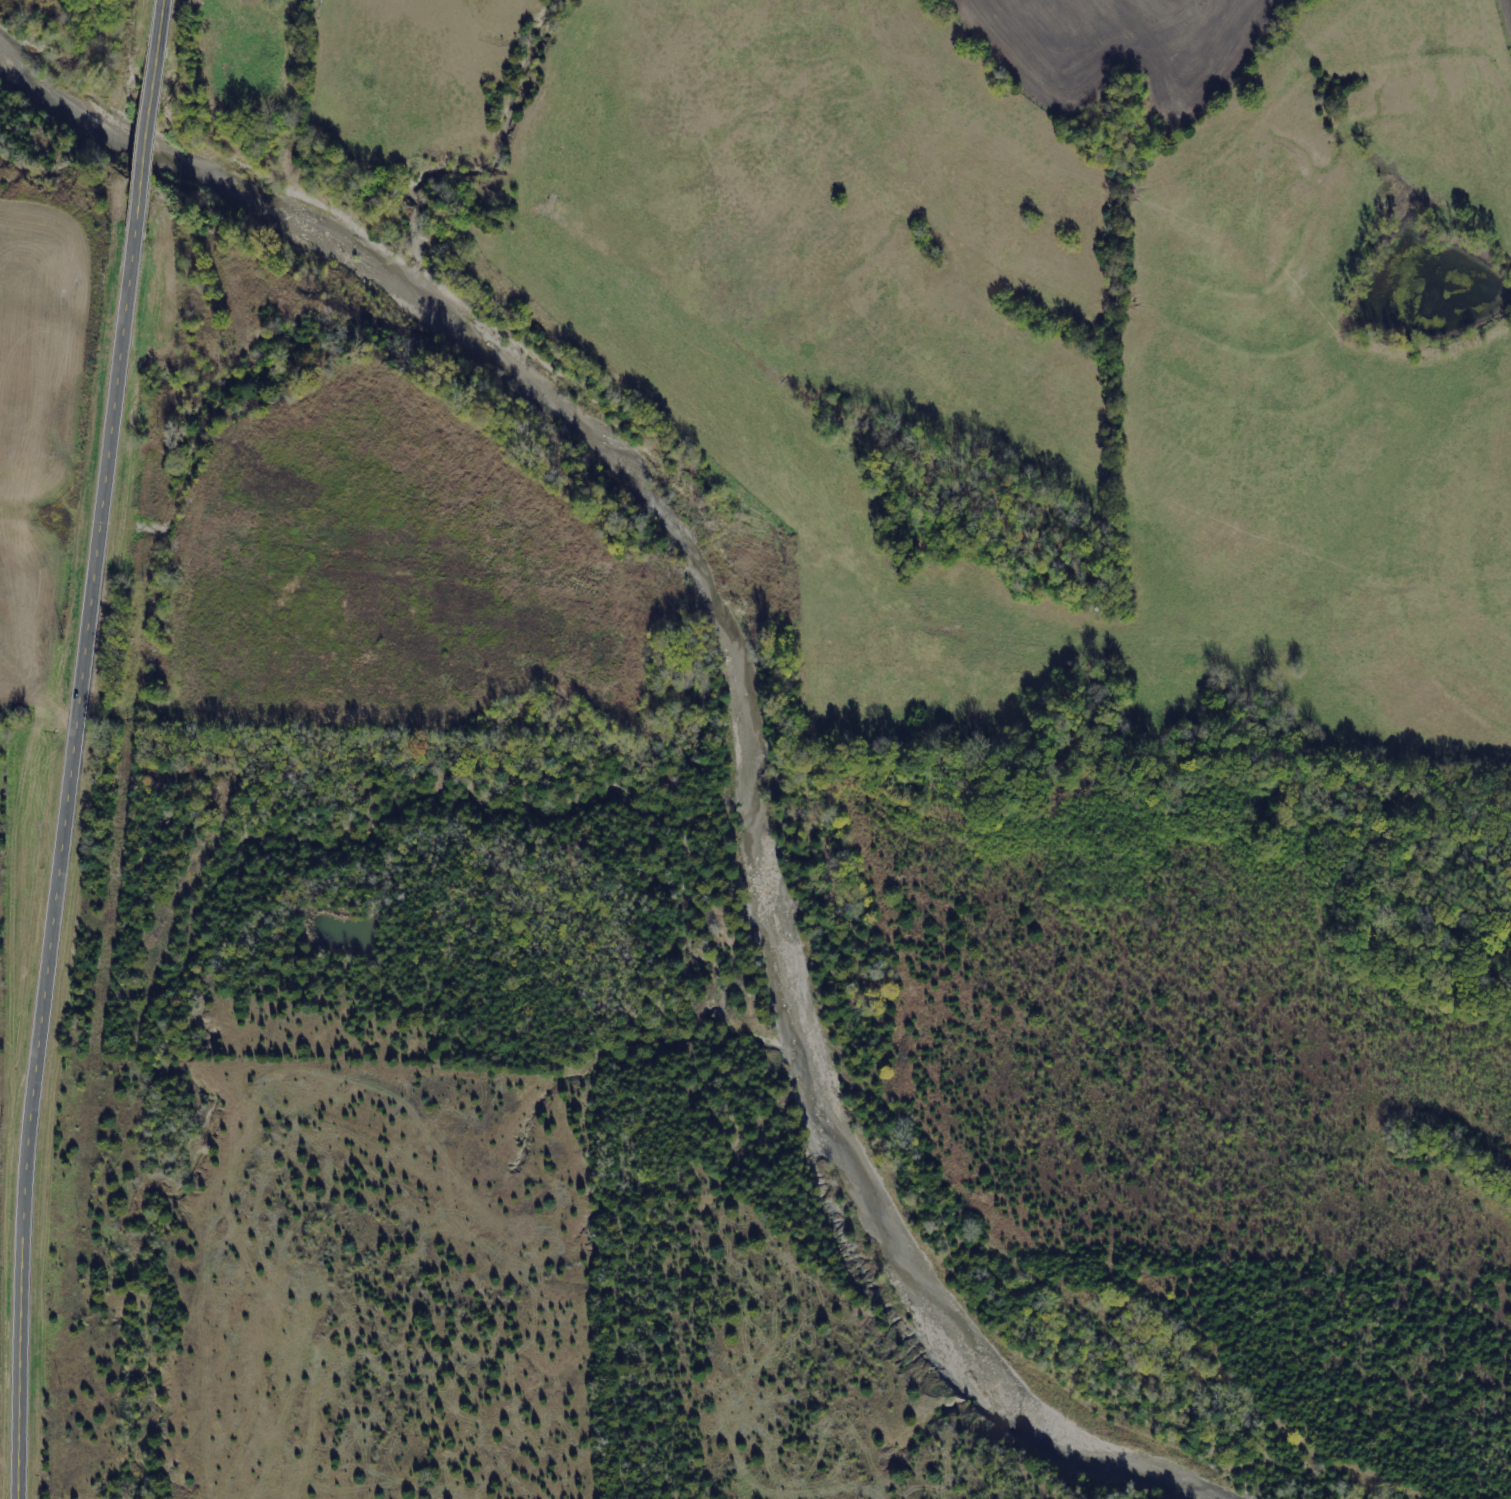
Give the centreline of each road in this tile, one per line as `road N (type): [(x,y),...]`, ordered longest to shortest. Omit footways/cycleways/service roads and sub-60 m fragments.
road 1 (primary): [(14,1498),(22,1223),(39,1029),(159,0)]

